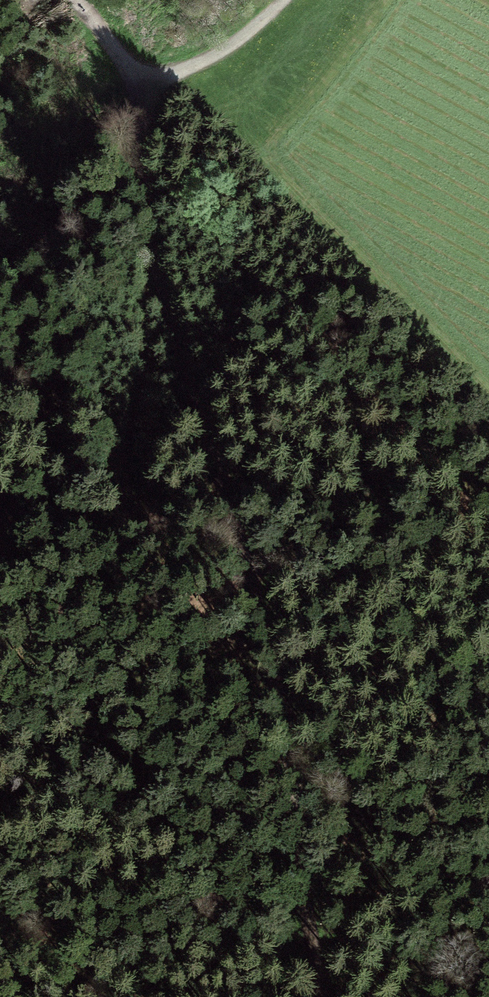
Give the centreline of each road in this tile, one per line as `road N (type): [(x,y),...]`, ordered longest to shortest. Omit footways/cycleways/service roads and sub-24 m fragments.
road 1 (track): [(327,996),(294,852),(274,703),(178,343),(142,177),(141,90)]
road 2 (track): [(141,90),(219,53),(284,0)]

